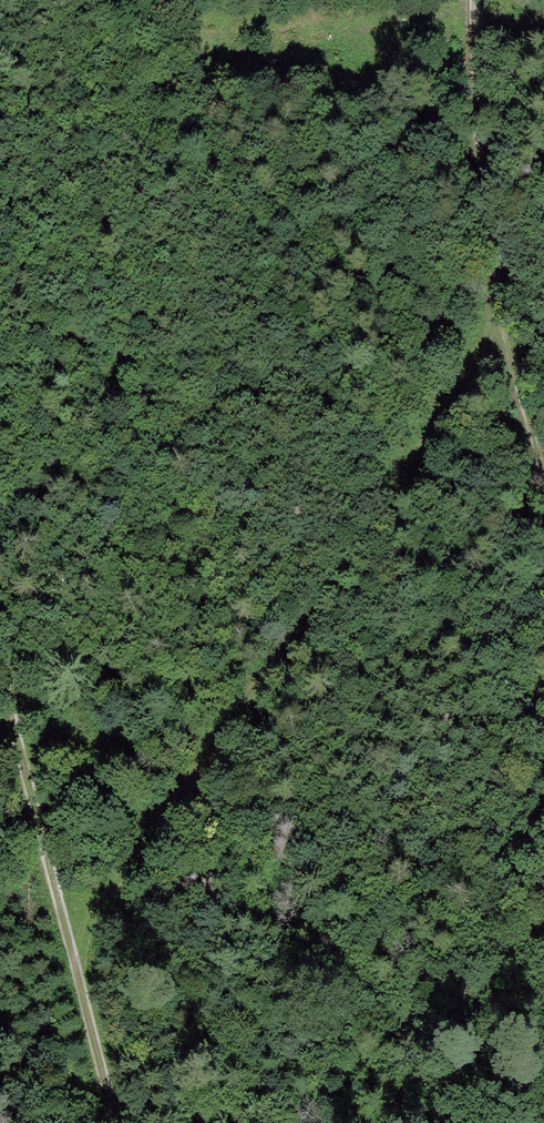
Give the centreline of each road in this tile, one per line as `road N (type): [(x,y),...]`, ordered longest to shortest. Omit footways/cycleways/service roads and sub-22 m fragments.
road 1 (track): [(501,345),(434,421),(76,947)]
road 2 (track): [(0,685),(124,1122)]
road 3 (track): [(478,0),(501,345)]
road 4 (track): [(501,345),(543,479)]

